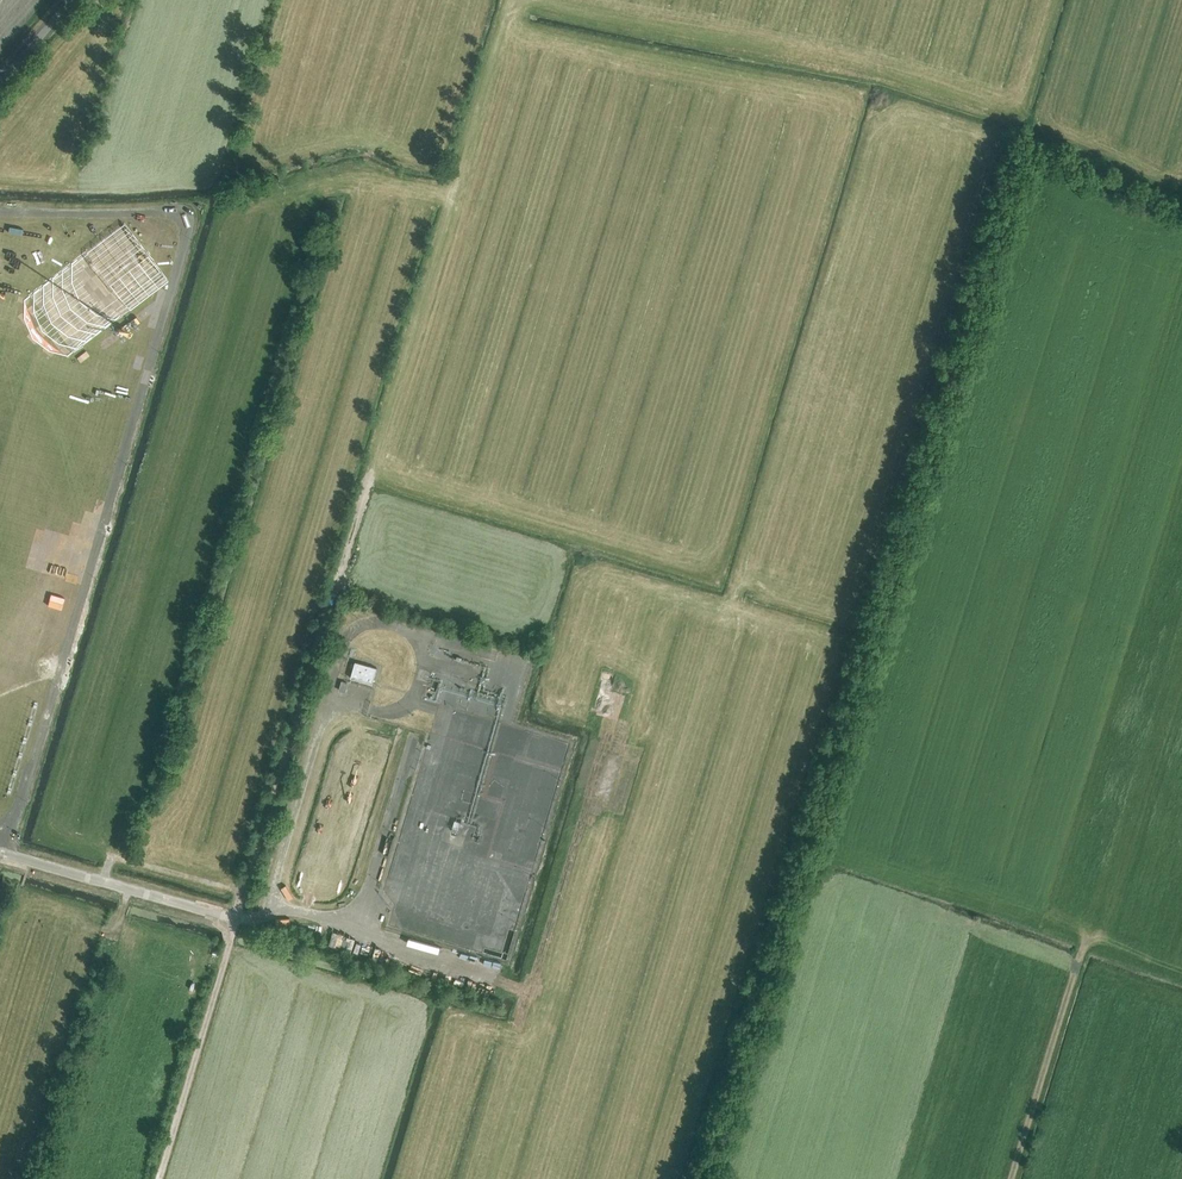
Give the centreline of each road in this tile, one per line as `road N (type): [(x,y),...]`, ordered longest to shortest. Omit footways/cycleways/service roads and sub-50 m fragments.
road 1 (track): [(163,1178),(237,918)]
road 2 (unclassified): [(237,918),(0,855)]

